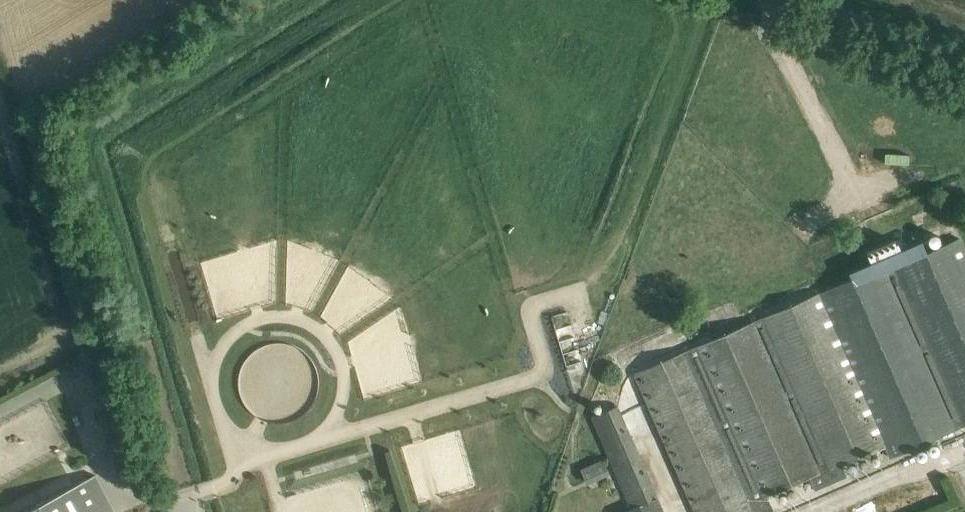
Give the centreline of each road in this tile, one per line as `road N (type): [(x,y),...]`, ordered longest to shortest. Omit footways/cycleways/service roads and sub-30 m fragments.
road 1 (unclassified): [(964,59),(801,0)]

